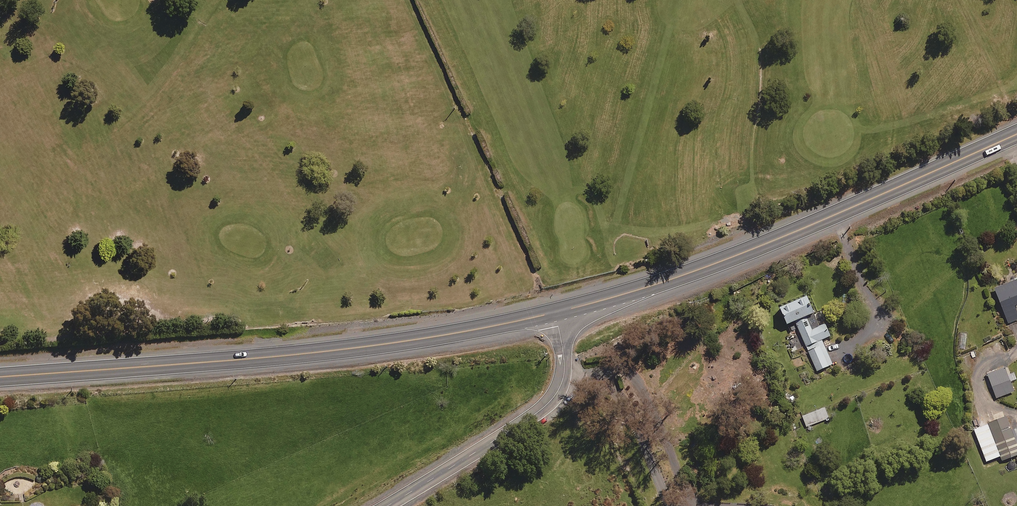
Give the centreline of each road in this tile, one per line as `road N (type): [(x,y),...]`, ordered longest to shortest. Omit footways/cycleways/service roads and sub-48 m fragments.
road 1 (trunk): [(555,313),(303,354),(0,376)]
road 2 (trunk): [(1016,133),(714,264),(555,313)]
road 3 (tertiary): [(555,313),(564,372),(553,397),(385,505)]

